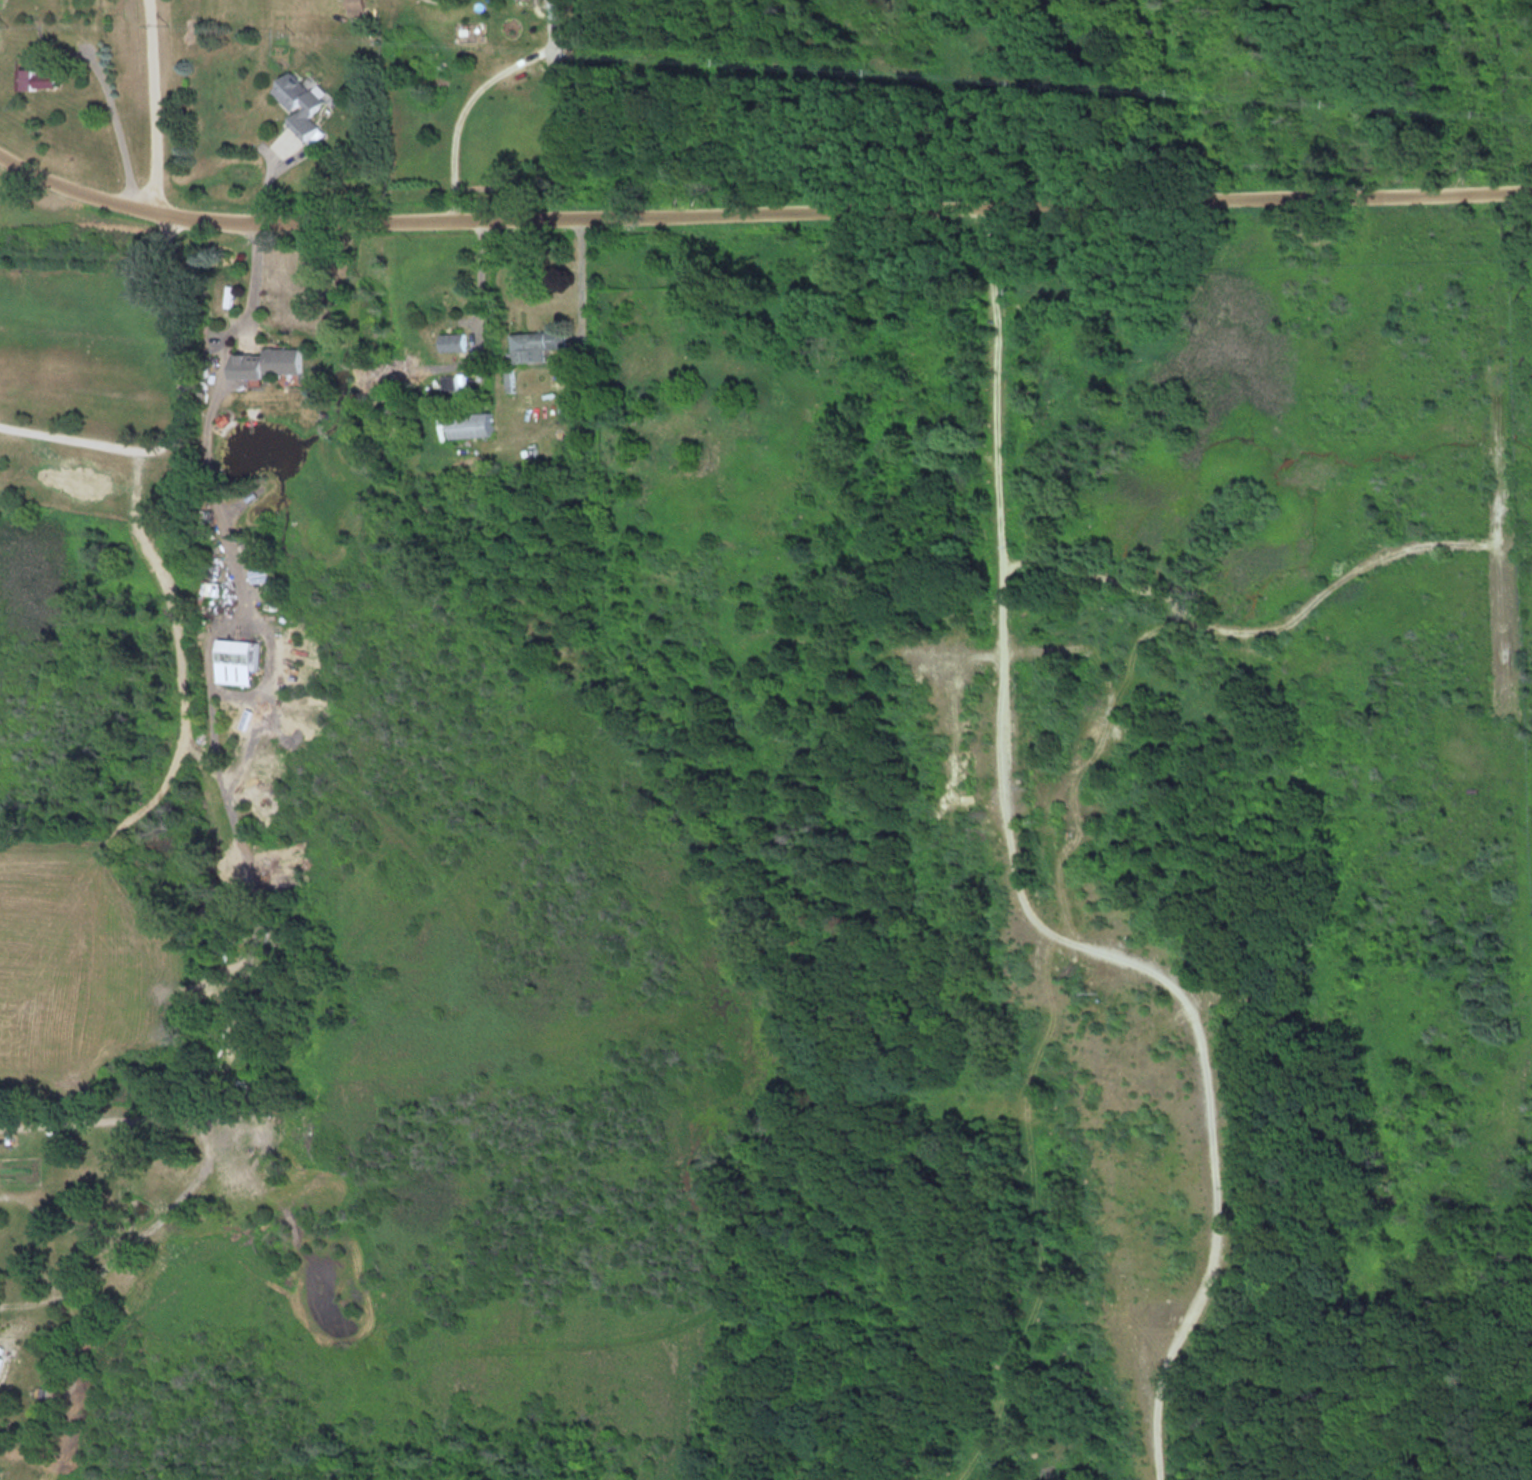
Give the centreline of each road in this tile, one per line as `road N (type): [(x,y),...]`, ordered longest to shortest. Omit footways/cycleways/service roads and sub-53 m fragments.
road 1 (residential): [(0,155),(101,199),(262,220),(740,213),(1531,185)]
road 2 (residential): [(163,209),(153,159),(147,0)]

